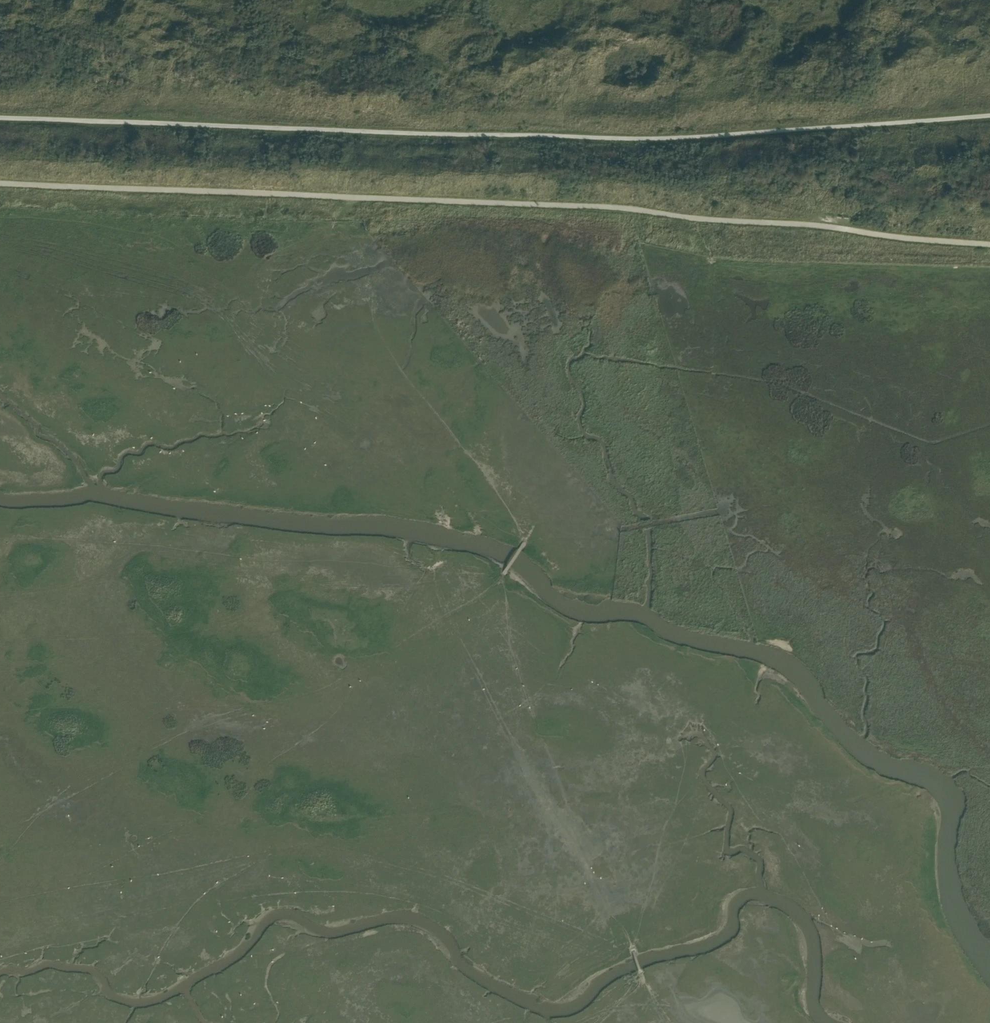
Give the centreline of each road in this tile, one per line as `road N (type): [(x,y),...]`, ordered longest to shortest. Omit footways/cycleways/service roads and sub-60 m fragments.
road 1 (track): [(626,940),(429,876),(320,851),(0,906)]

